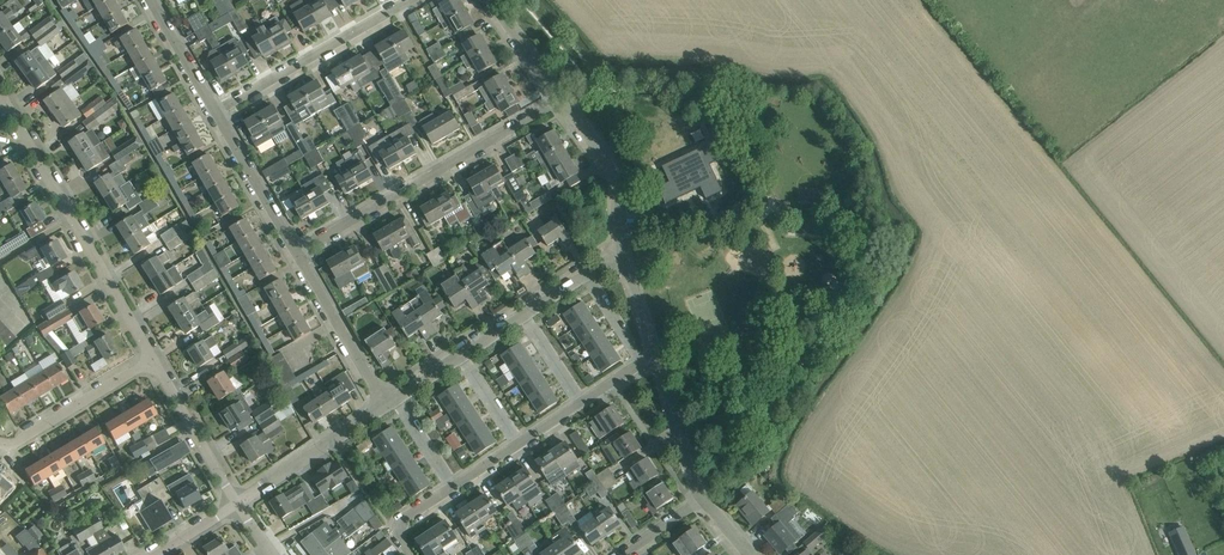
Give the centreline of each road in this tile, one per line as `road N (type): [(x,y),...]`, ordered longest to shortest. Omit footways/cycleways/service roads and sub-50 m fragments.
road 1 (residential): [(294,252),(562,100)]
road 2 (residential): [(153,359),(0,94)]
road 3 (residential): [(214,114),(418,0)]
road 4 (residential): [(384,408),(294,252)]
road 5 (unclassified): [(153,359),(17,443),(0,441)]
road 6 (residential): [(239,503),(384,408)]
road 7 (residential): [(239,503),(153,359)]
road 8 (residential): [(620,252),(609,170),(562,100)]
road 9 (residential): [(294,252),(214,114)]
road 10 (residential): [(705,502),(656,361)]
road 11 (residential): [(214,114),(148,0)]
road 12 (residential): [(562,100),(490,0)]

